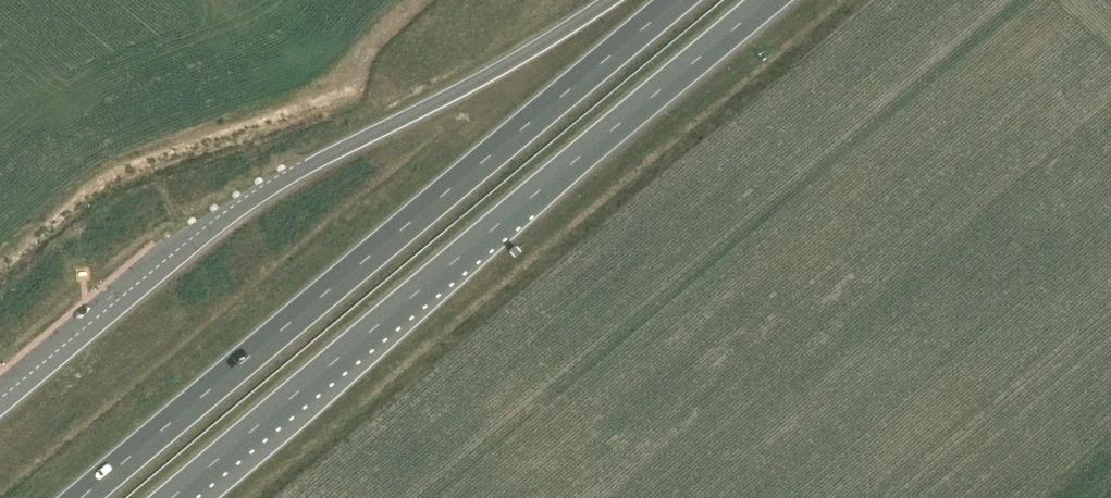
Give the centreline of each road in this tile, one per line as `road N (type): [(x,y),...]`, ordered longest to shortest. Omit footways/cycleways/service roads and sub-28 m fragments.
road 1 (trunk): [(171,497),(771,0)]
road 2 (trunk): [(677,0),(83,497)]
road 3 (trunk): [(613,0),(310,167)]

